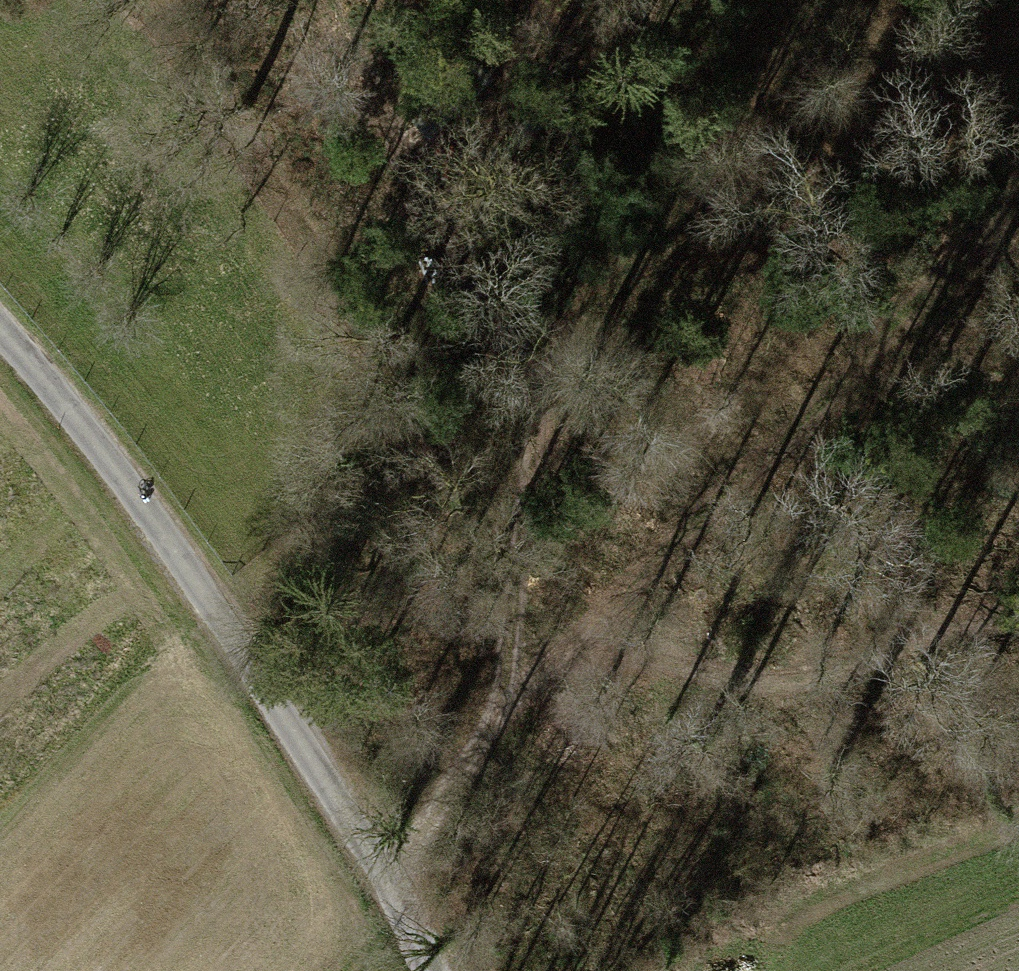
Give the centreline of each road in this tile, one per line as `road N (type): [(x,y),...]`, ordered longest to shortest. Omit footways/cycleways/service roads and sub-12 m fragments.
road 1 (track): [(387,873),(419,843),(510,715),(521,492),(510,276),(489,205),(454,144),(565,57)]
road 2 (track): [(430,970),(387,873),(307,743),(46,383),(0,333)]
road 3 (track): [(510,715),(1018,209)]

